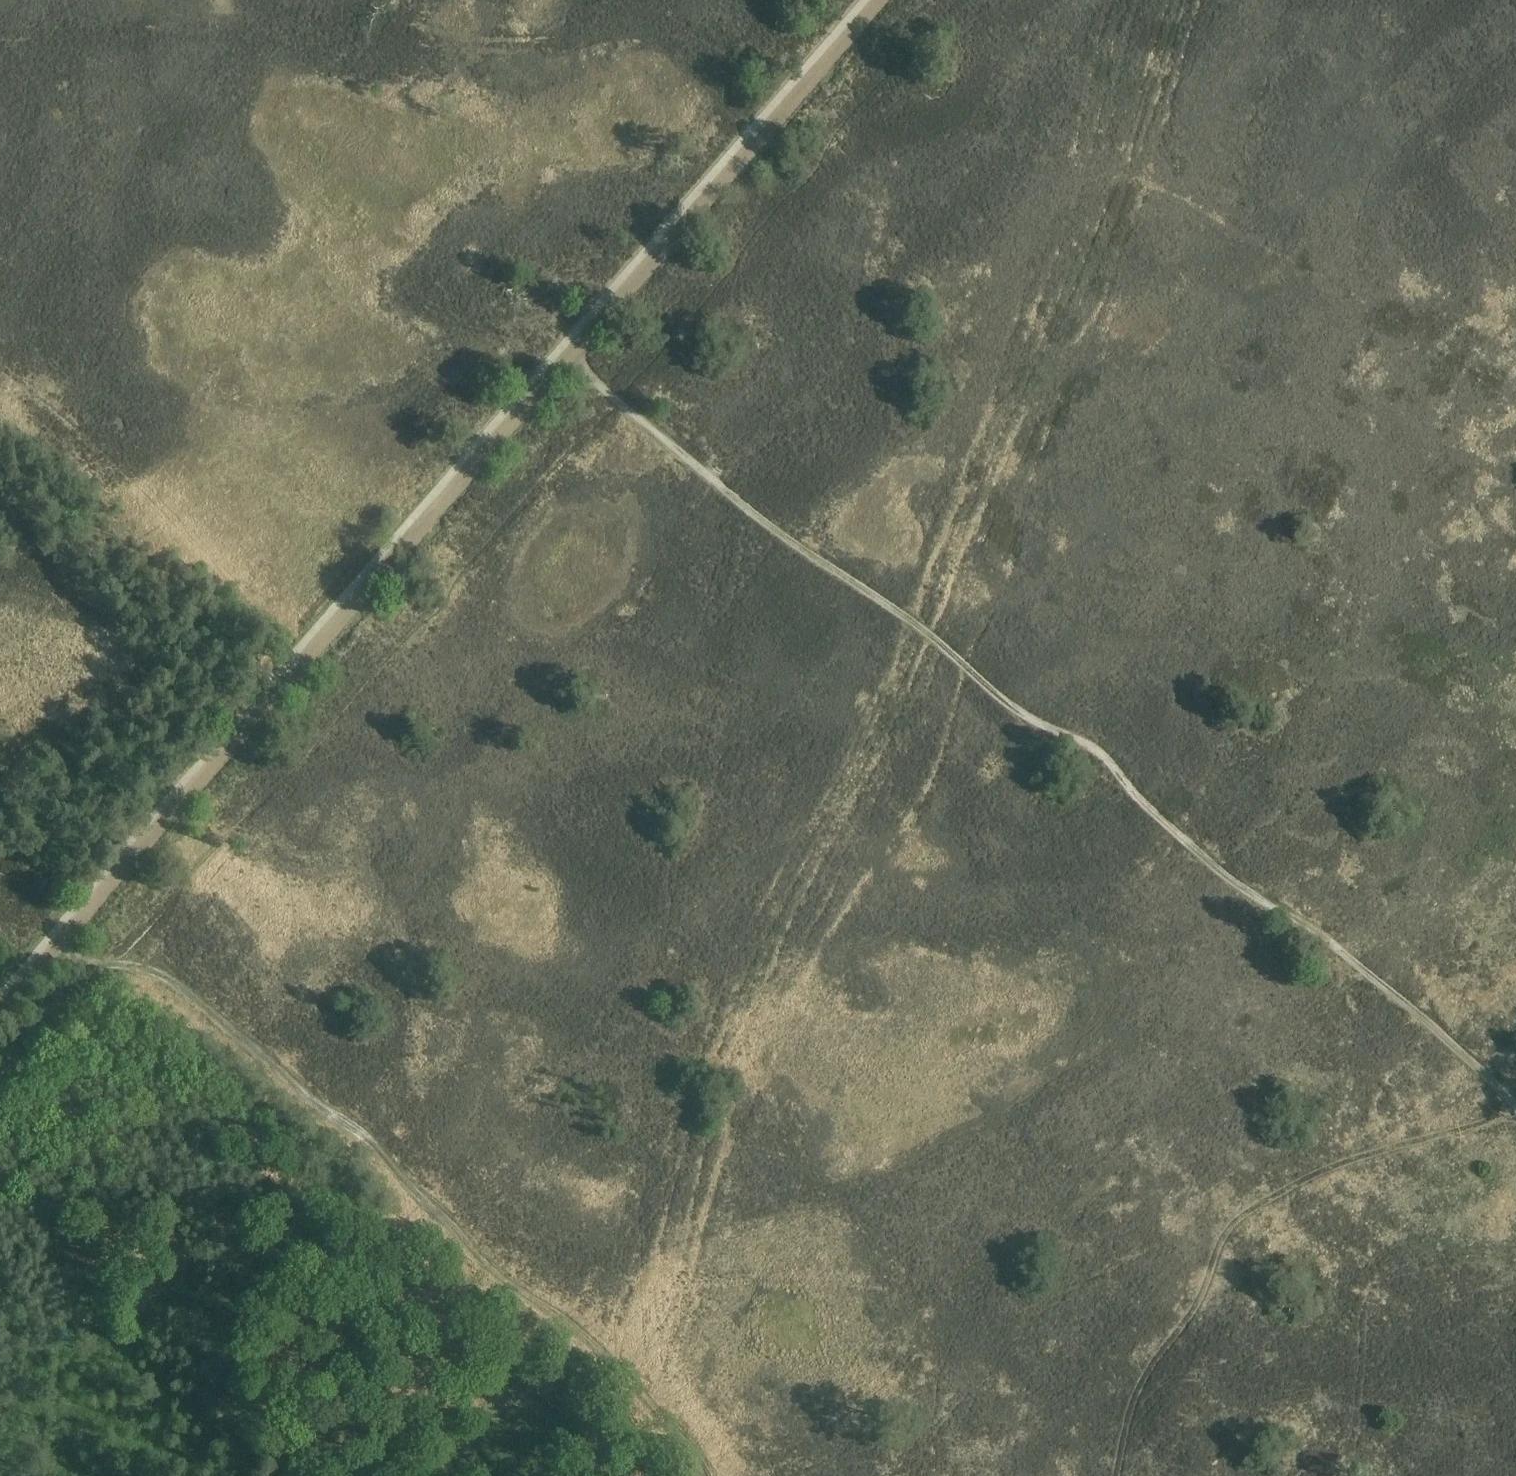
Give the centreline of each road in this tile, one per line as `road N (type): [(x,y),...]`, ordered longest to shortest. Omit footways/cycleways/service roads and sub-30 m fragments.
road 1 (track): [(879,0),(0,1014)]
road 2 (track): [(559,349),(619,408),(681,442),(753,514),(1037,713),(1412,1003),(1515,1104)]

